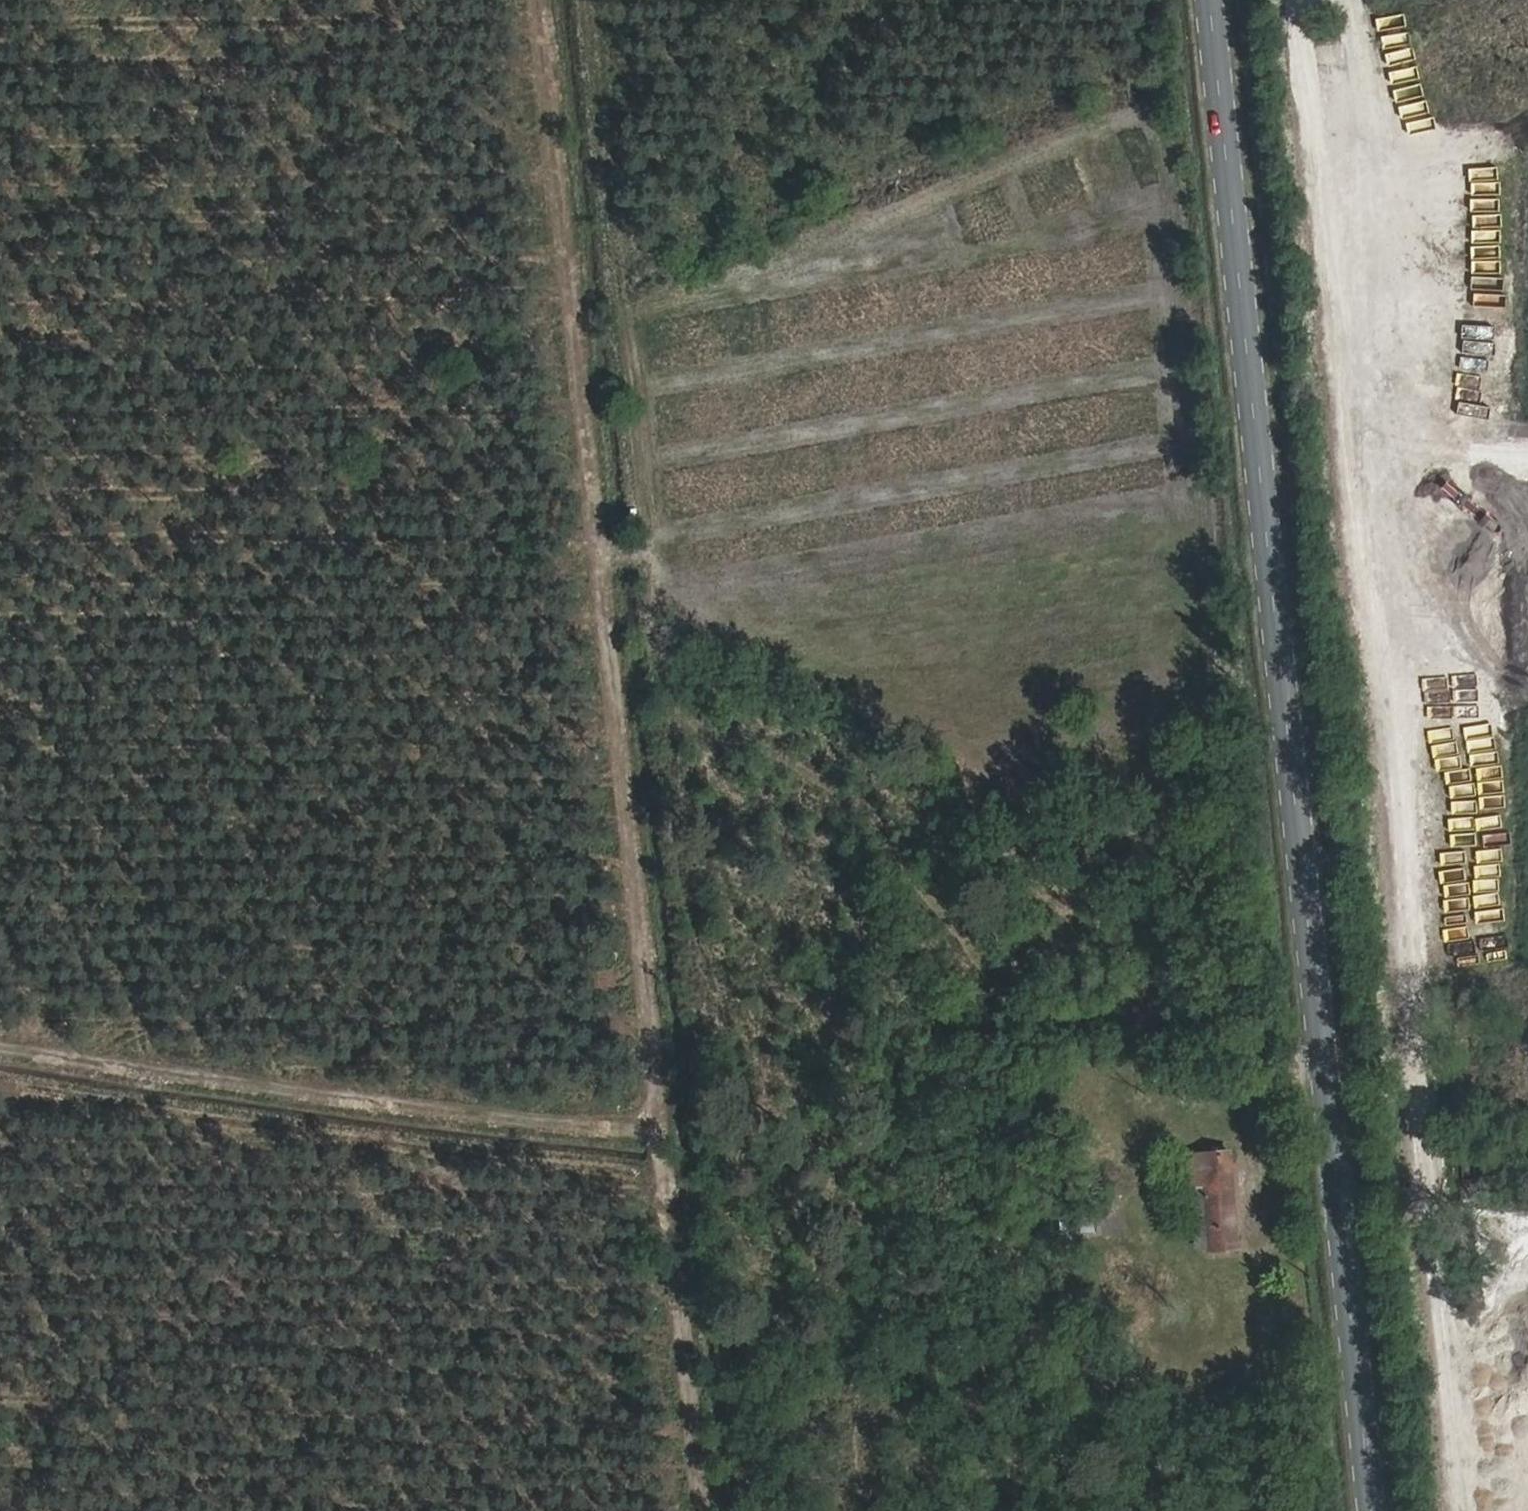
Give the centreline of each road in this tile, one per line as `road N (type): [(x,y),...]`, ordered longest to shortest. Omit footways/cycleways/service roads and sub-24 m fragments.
road 1 (secondary): [(1208,0),(1375,1510)]

